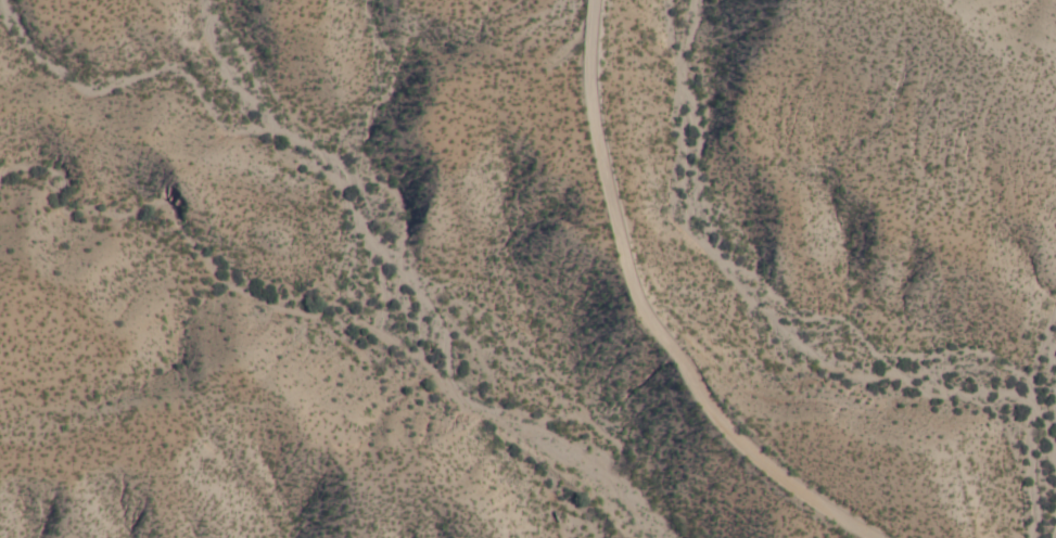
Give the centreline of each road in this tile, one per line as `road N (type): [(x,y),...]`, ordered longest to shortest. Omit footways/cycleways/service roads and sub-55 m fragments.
road 1 (residential): [(591,0),(613,238),(712,417),(889,537)]

